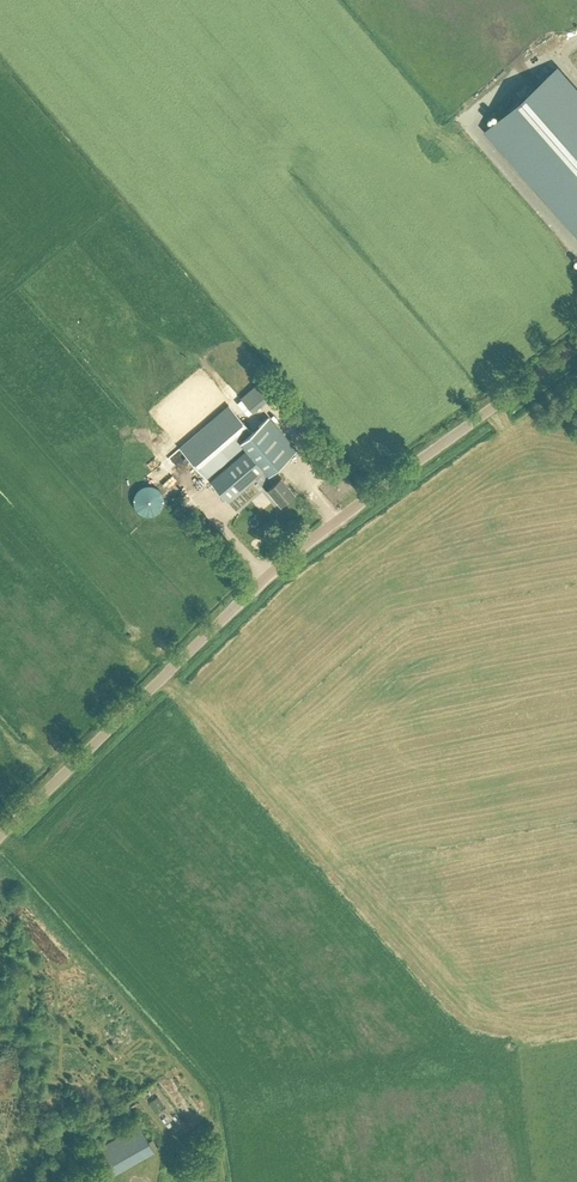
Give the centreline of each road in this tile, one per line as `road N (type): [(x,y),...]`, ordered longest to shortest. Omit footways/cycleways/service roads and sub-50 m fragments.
road 1 (unclassified): [(0,835),(267,575),(576,346)]

